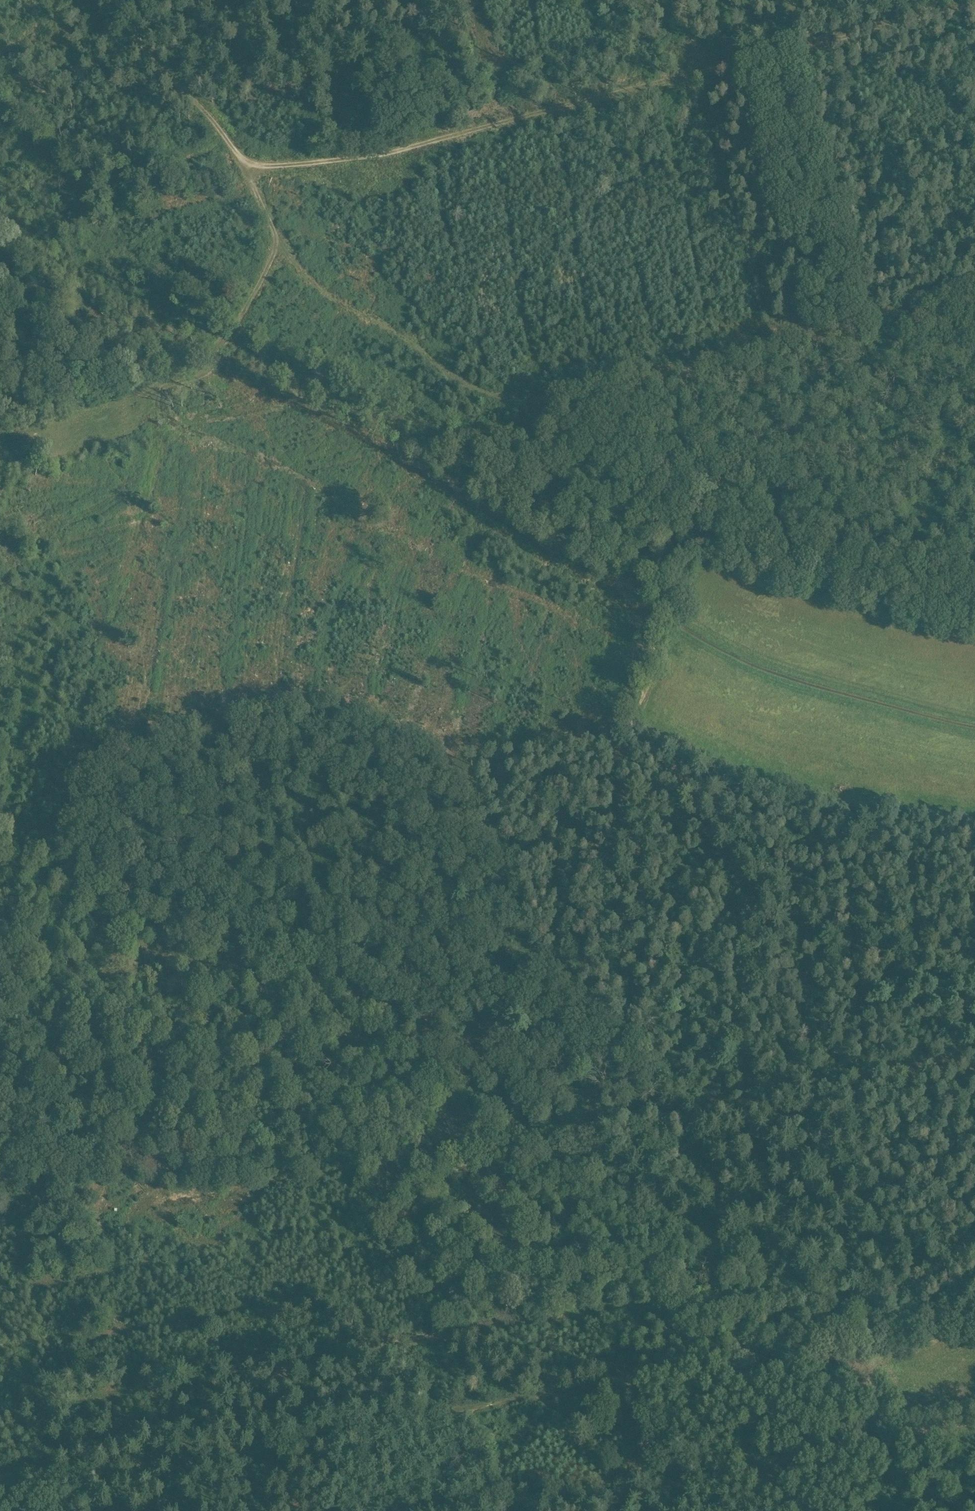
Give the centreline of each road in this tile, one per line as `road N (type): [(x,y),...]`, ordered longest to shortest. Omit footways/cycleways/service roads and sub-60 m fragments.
road 1 (track): [(136,0),(230,129),(283,140),(405,130),(918,0)]

